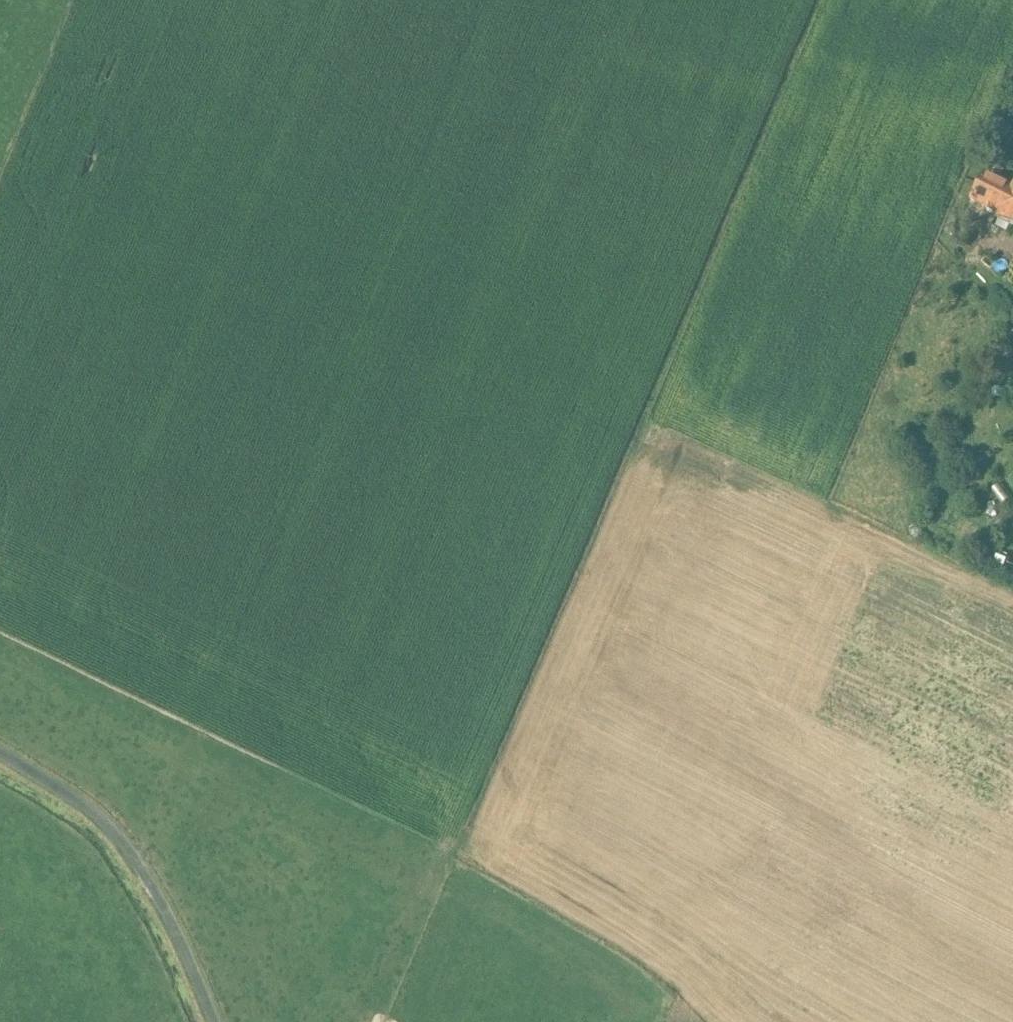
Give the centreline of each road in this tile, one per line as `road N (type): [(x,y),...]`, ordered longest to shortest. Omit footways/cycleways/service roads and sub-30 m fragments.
road 1 (unclassified): [(219,1021),(140,861),(94,812),(0,751)]

